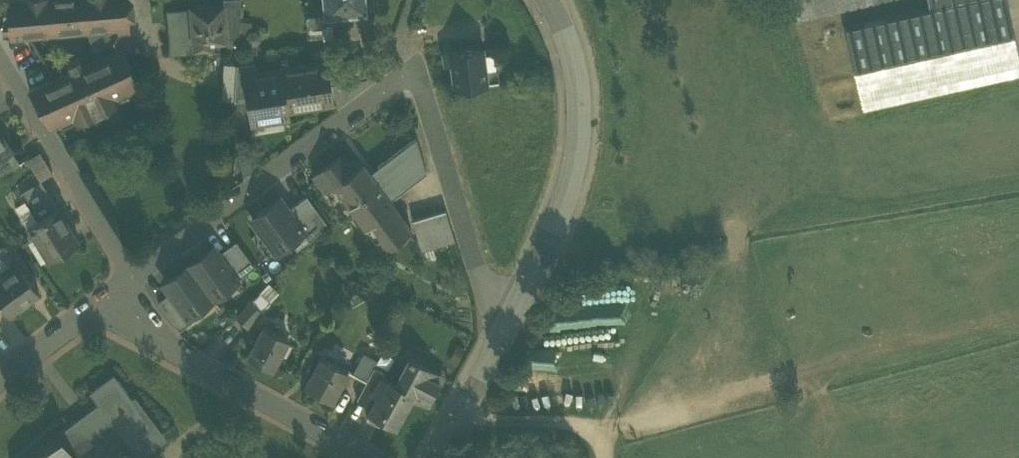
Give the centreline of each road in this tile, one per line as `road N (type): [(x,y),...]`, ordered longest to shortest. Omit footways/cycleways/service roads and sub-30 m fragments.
road 1 (residential): [(136,279),(407,72),(427,85),(488,286),(522,300)]
road 2 (residential): [(522,300),(568,188),(579,104),(571,34),(552,0)]
road 3 (residential): [(369,457),(192,365),(115,295)]
road 4 (residential): [(136,279),(0,52)]
road 5 (residential): [(430,457),(522,300)]
road 6 (residential): [(0,379),(115,295)]

